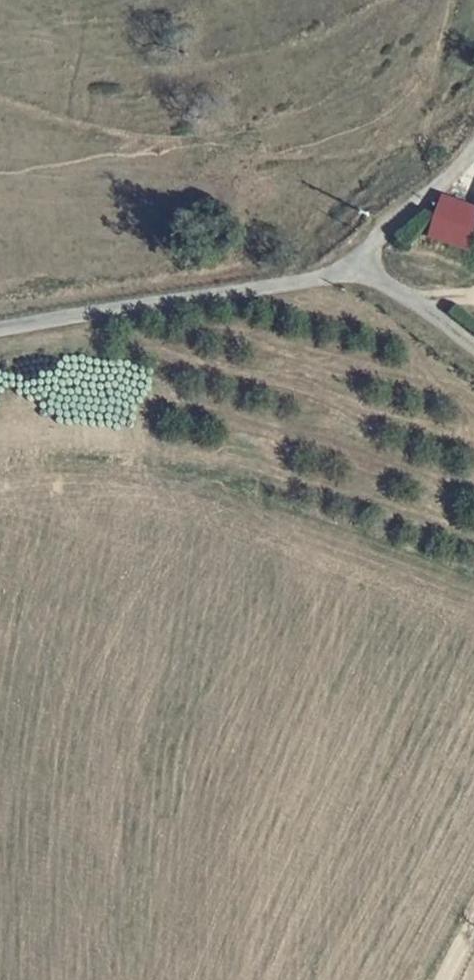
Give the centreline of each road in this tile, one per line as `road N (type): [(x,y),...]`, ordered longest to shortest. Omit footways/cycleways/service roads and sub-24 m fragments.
road 1 (unclassified): [(0,330),(332,273),(363,258),(473,146)]

